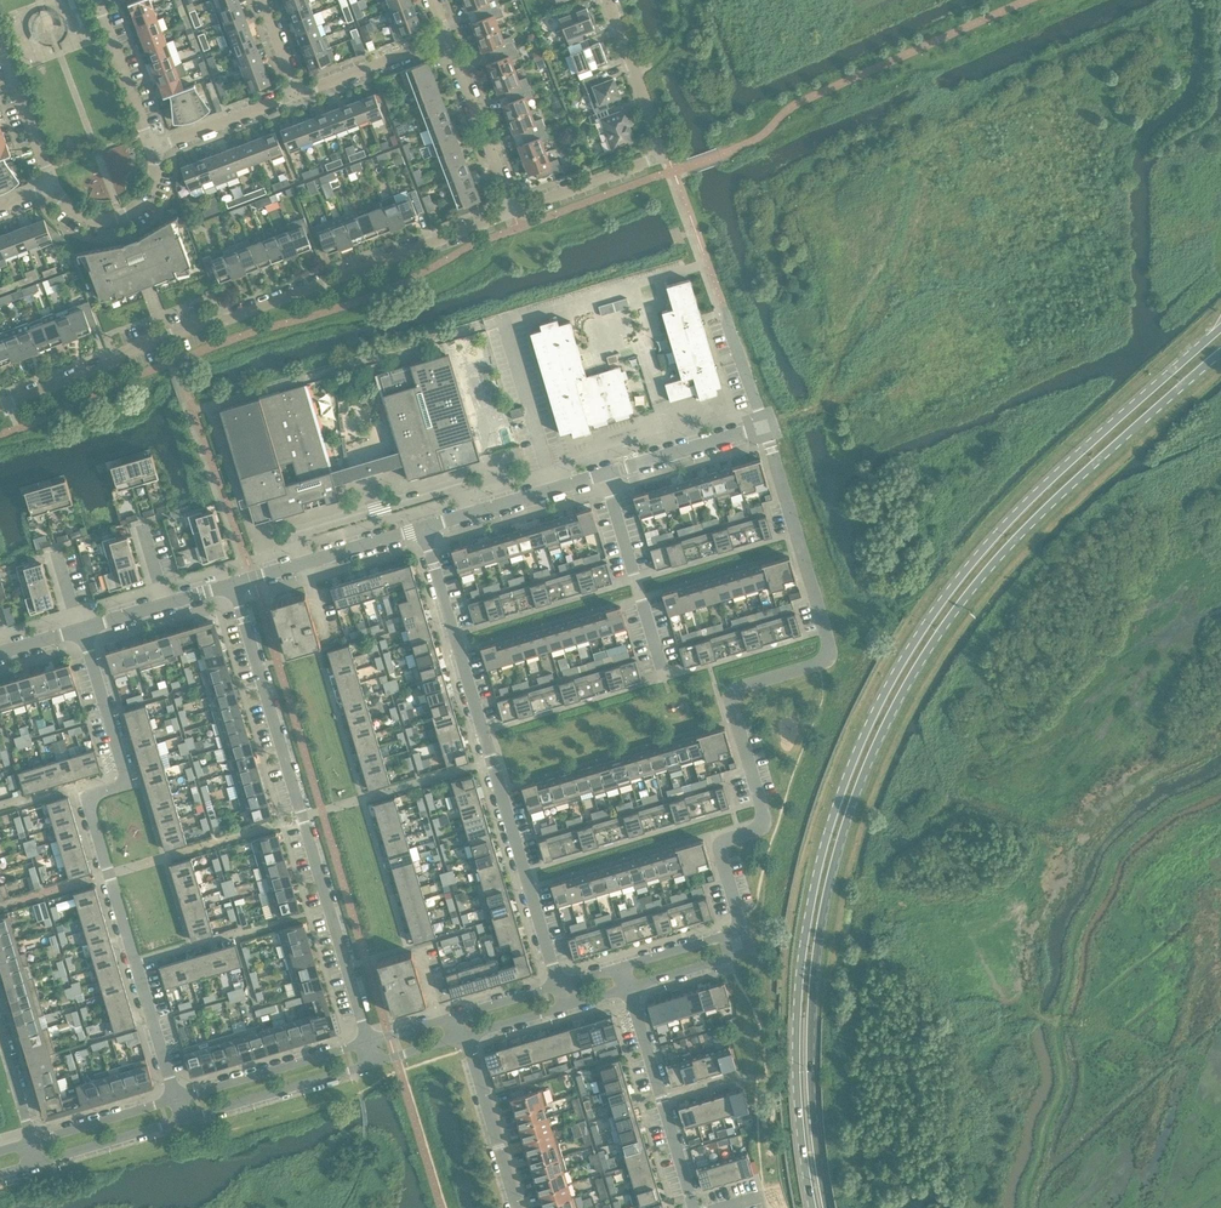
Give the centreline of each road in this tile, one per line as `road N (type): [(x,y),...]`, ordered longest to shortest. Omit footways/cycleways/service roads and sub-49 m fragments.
road 1 (primary): [(1220,330),(984,547),(884,692),(824,846),(800,969),(795,1098),(812,1207)]
road 2 (primary): [(827,1207),(810,1097),(816,968),(838,850),(875,747),(916,669),(998,557),(1220,353)]
road 3 (residential): [(763,426),(831,650),(826,661),(732,695),(765,818),(720,847),(742,930)]
road 4 (residential): [(0,404),(513,209)]
road 5 (residential): [(176,1098),(91,808),(93,793),(126,777),(81,630)]
road 6 (residential): [(559,985),(423,527)]
road 7 (residential): [(369,1041),(231,585)]
road 8 (residential): [(513,209),(666,154),(607,0)]
road 9 (residential): [(694,1207),(628,987)]
road 10 (residential): [(601,474),(664,678)]
road 11 (residential): [(369,1041),(176,1098)]
road 12 (residential): [(182,1119),(375,1062)]
road 13 (residential): [(231,585),(423,527)]
road 14 (residential): [(423,527),(601,474)]
road 15 (residential): [(513,209),(448,39)]
road 16 (residential): [(466,1035),(518,1207)]
road 17 (residential): [(601,474),(763,426)]
road 18 (residential): [(54,190),(90,219),(123,218),(142,207),(155,184),(154,148)]
road 19 (residential): [(297,96),(448,39)]
road 20 (residential): [(154,148),(98,0)]
road 21 (residential): [(0,46),(54,190)]
road 22 (residential): [(154,148),(297,96)]
road 23 (residential): [(176,1098),(33,1141)]
road 24 (residential): [(39,1162),(182,1119)]
road 25 (residential): [(763,426),(723,304)]
road 26 (residential): [(628,987),(749,951)]
road 27 (residential): [(742,930),(622,966)]

